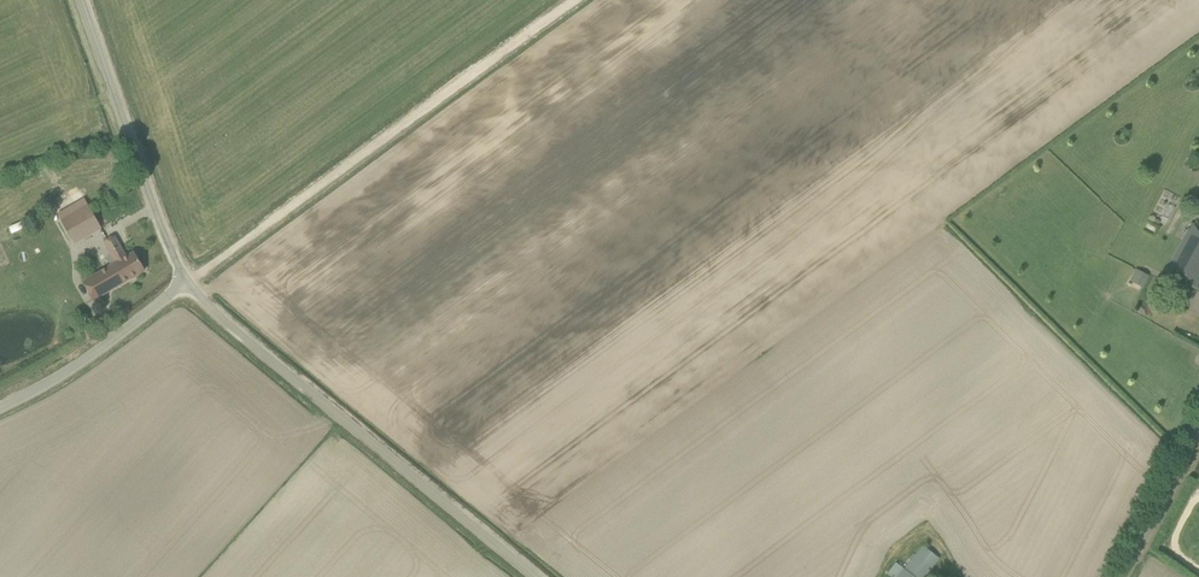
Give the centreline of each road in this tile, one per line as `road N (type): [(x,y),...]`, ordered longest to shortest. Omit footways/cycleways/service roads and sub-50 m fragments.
road 1 (track): [(577,0),(188,283)]
road 2 (unclassified): [(538,576),(258,352),(188,283)]
road 3 (unclassified): [(188,283),(167,245),(81,0)]
road 4 (unclassified): [(0,406),(48,384),(188,283)]
road 5 (unclassified): [(1127,576),(1198,438)]

